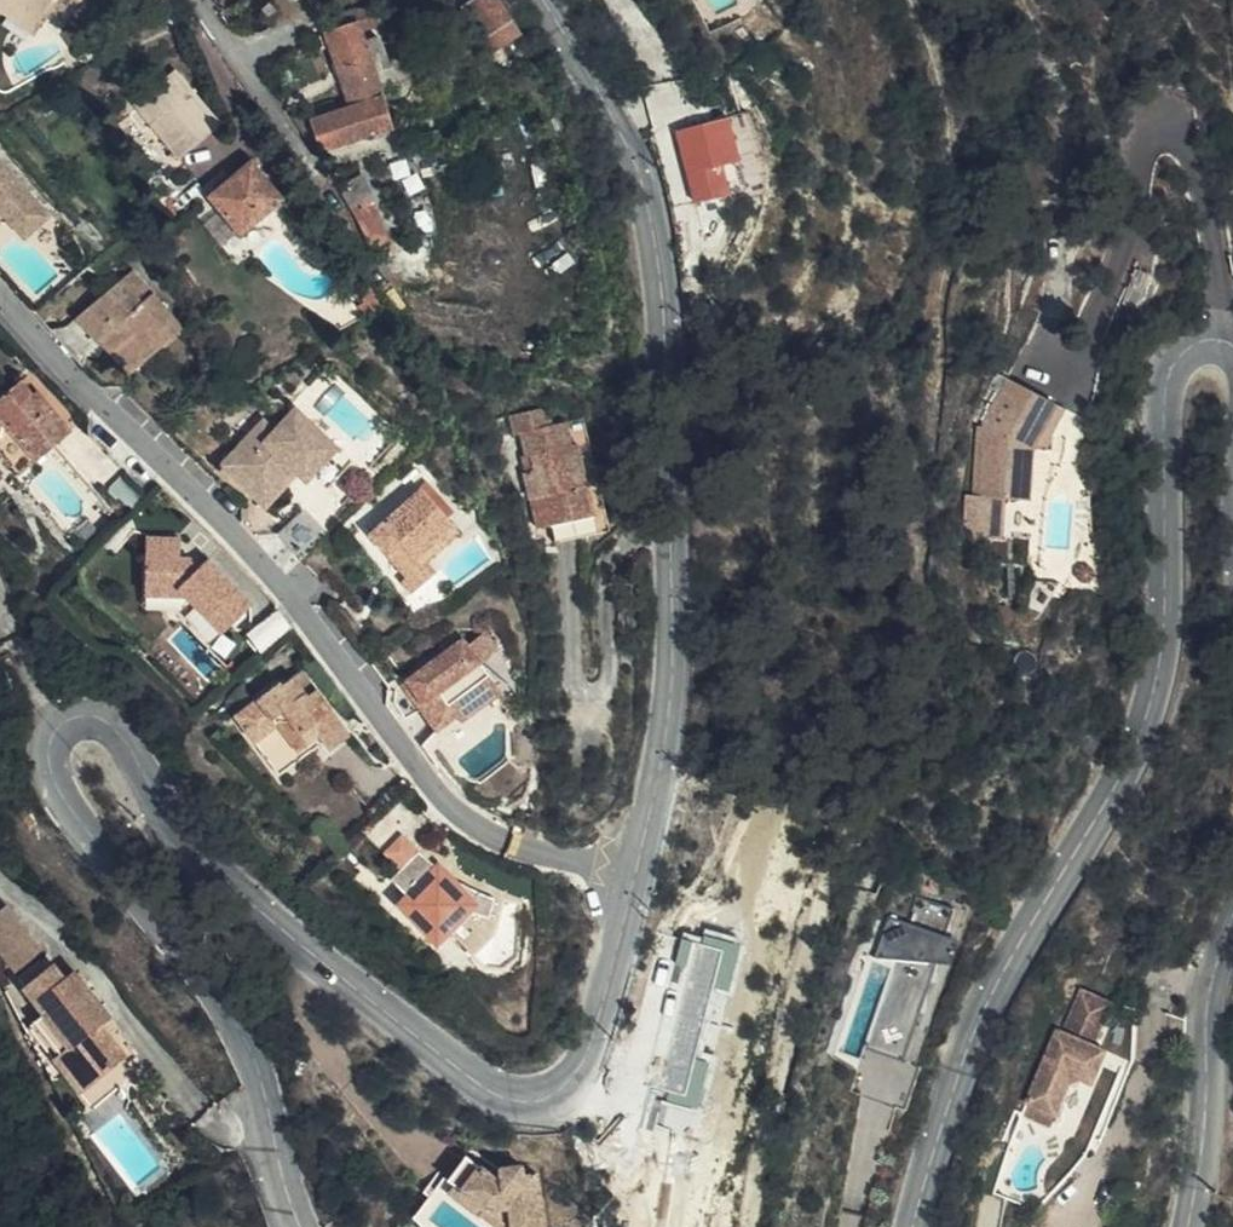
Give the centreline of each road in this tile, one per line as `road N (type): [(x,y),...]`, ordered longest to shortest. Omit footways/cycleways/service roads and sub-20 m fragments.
road 1 (unclassified): [(297,1226),(259,1160),(257,1092),(214,991),(57,811),(41,745),(70,719),(120,745),(276,919),(474,1089),(538,1105),(581,1066),(636,872),(683,614),(668,394),(635,177),(539,0)]
road 2 (unclassified): [(1232,358),(1198,351),(1177,366),(1161,428),(1156,718),(952,1069),(906,1226)]
road 3 (unclassified): [(1190,1226),(1212,976),(1232,916)]

